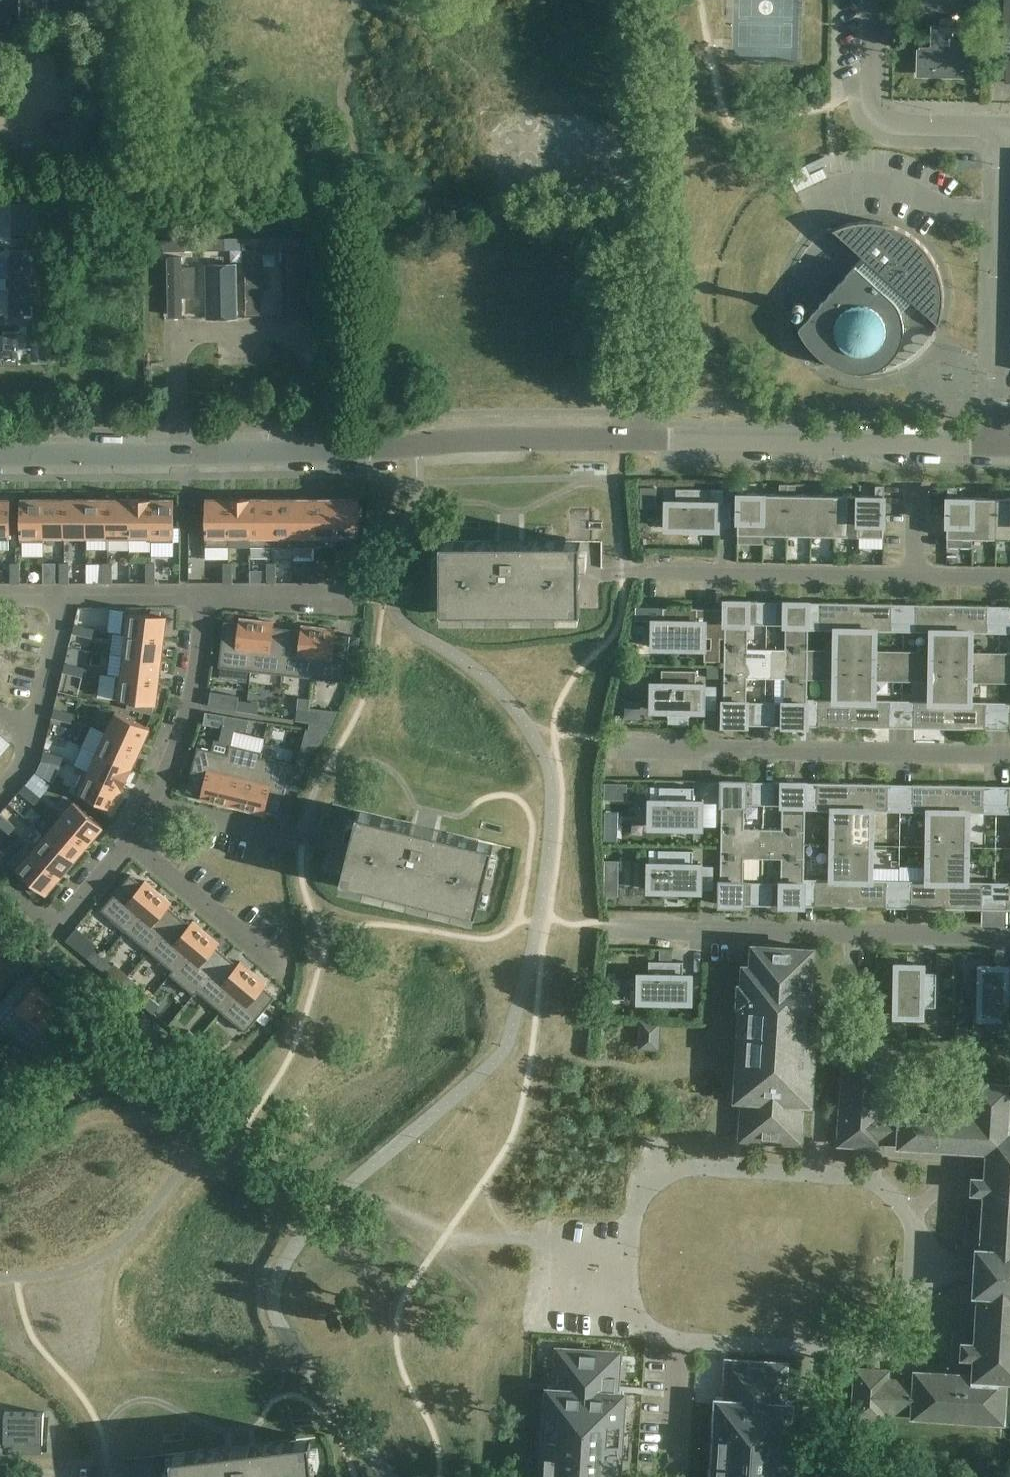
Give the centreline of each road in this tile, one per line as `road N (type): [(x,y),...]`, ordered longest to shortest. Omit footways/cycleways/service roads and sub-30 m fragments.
road 1 (residential): [(1009,757),(613,751)]
road 2 (residential): [(618,931),(1009,939)]
road 3 (unclassified): [(918,1266),(908,1213),(887,1190),(851,1177),(679,1169),(645,1191),(631,1241)]
road 4 (residential): [(1009,580),(622,574)]
road 5 (residential): [(314,451),(312,330),(176,332),(178,454)]
road 6 (residential): [(151,801),(187,709),(203,594),(359,600)]
road 7 (residential): [(1001,444),(645,438)]
road 8 (residential): [(645,438),(314,451)]
road 9 (unclassified): [(649,1325),(682,1341),(862,1346),(904,1317),(918,1266)]
road 10 (residential): [(1001,444),(1008,126)]
road 11 (residential): [(127,841),(285,971)]
road 12 (unclassified): [(645,438),(633,238)]
road 13 (residential): [(0,881),(56,928),(127,841)]
road 14 (residential): [(151,801),(328,843)]
road 15 (residential): [(178,454),(0,454)]
road 16 (unclassified): [(649,1325),(635,1476)]
road 17 (residential): [(314,451),(178,454)]
road 18 (residential): [(879,112),(903,124),(1008,126)]

